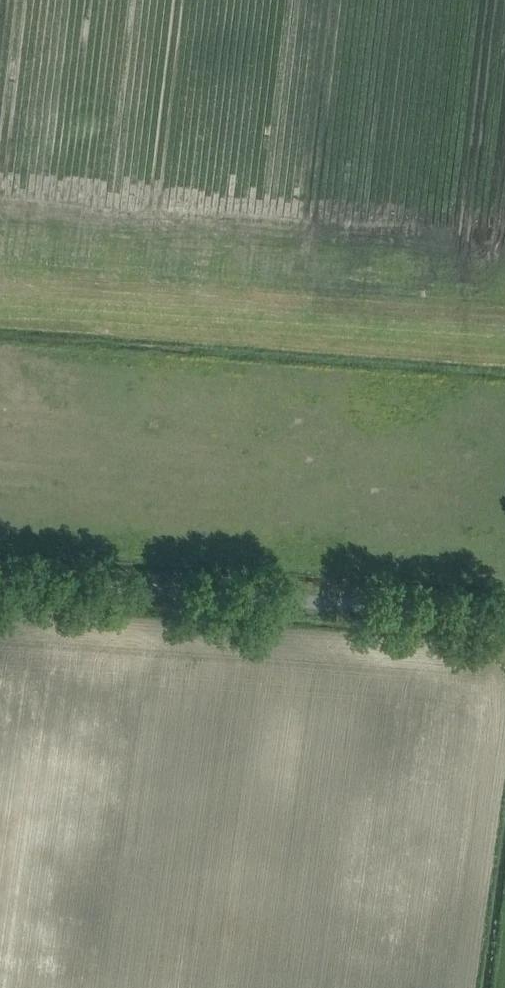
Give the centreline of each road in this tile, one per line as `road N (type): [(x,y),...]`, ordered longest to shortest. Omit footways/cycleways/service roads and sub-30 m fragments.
road 1 (unclassified): [(504,615),(0,577)]

